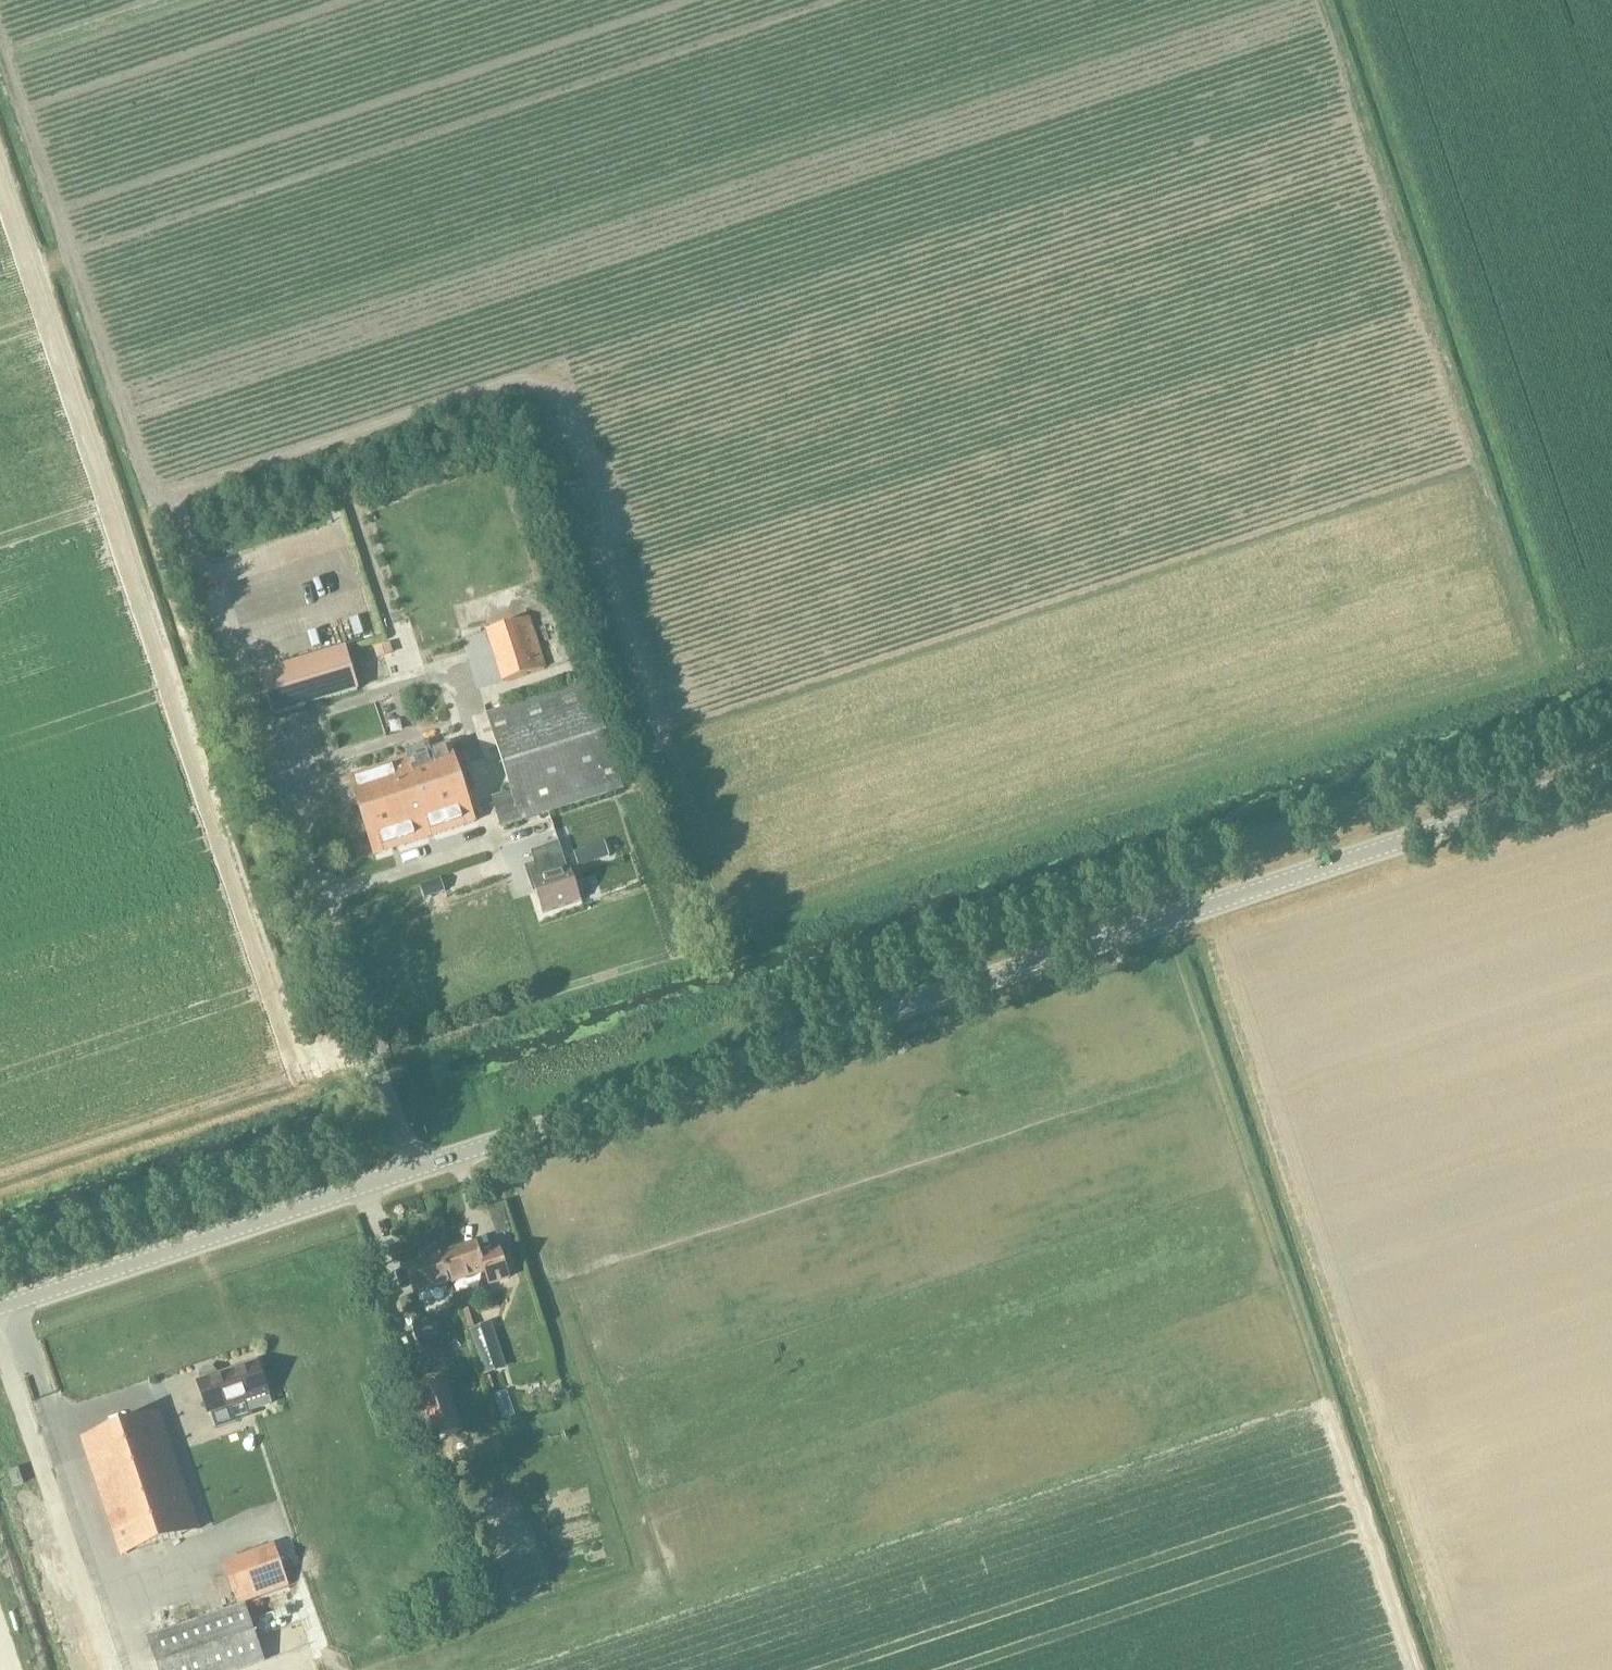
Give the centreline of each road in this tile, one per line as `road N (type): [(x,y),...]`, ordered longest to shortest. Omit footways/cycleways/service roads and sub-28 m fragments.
road 1 (unclassified): [(0,1308),(1611,773)]

